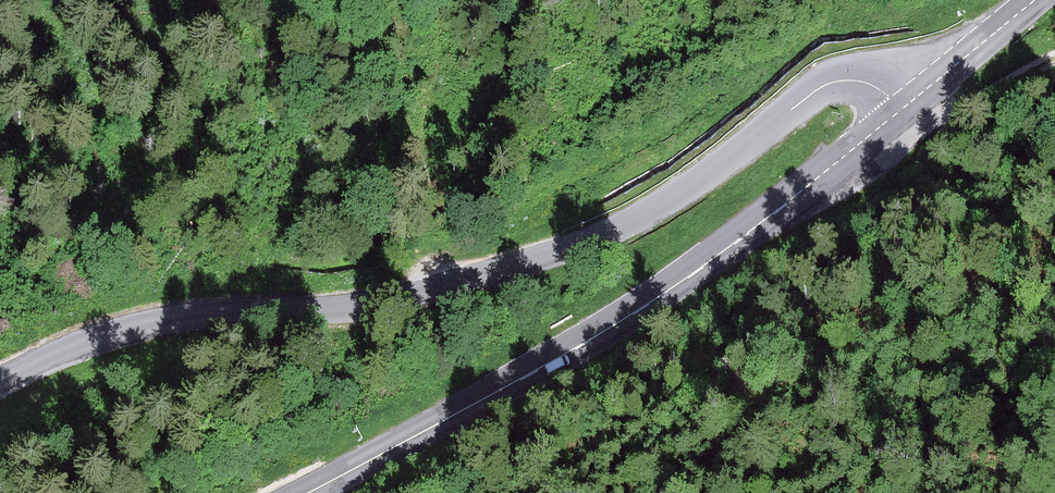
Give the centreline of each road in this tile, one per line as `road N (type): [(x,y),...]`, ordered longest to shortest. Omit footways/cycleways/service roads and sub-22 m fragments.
road 1 (tertiary): [(897,113),(874,88),(837,81),(812,91),(785,119),(594,243),(356,312),(149,327),(0,385)]
road 2 (secondary): [(298,492),(502,387),(707,261),(897,113)]
road 3 (secondary): [(897,113),(1038,0)]
road 4 (track): [(897,113),(950,112),(1054,59)]

